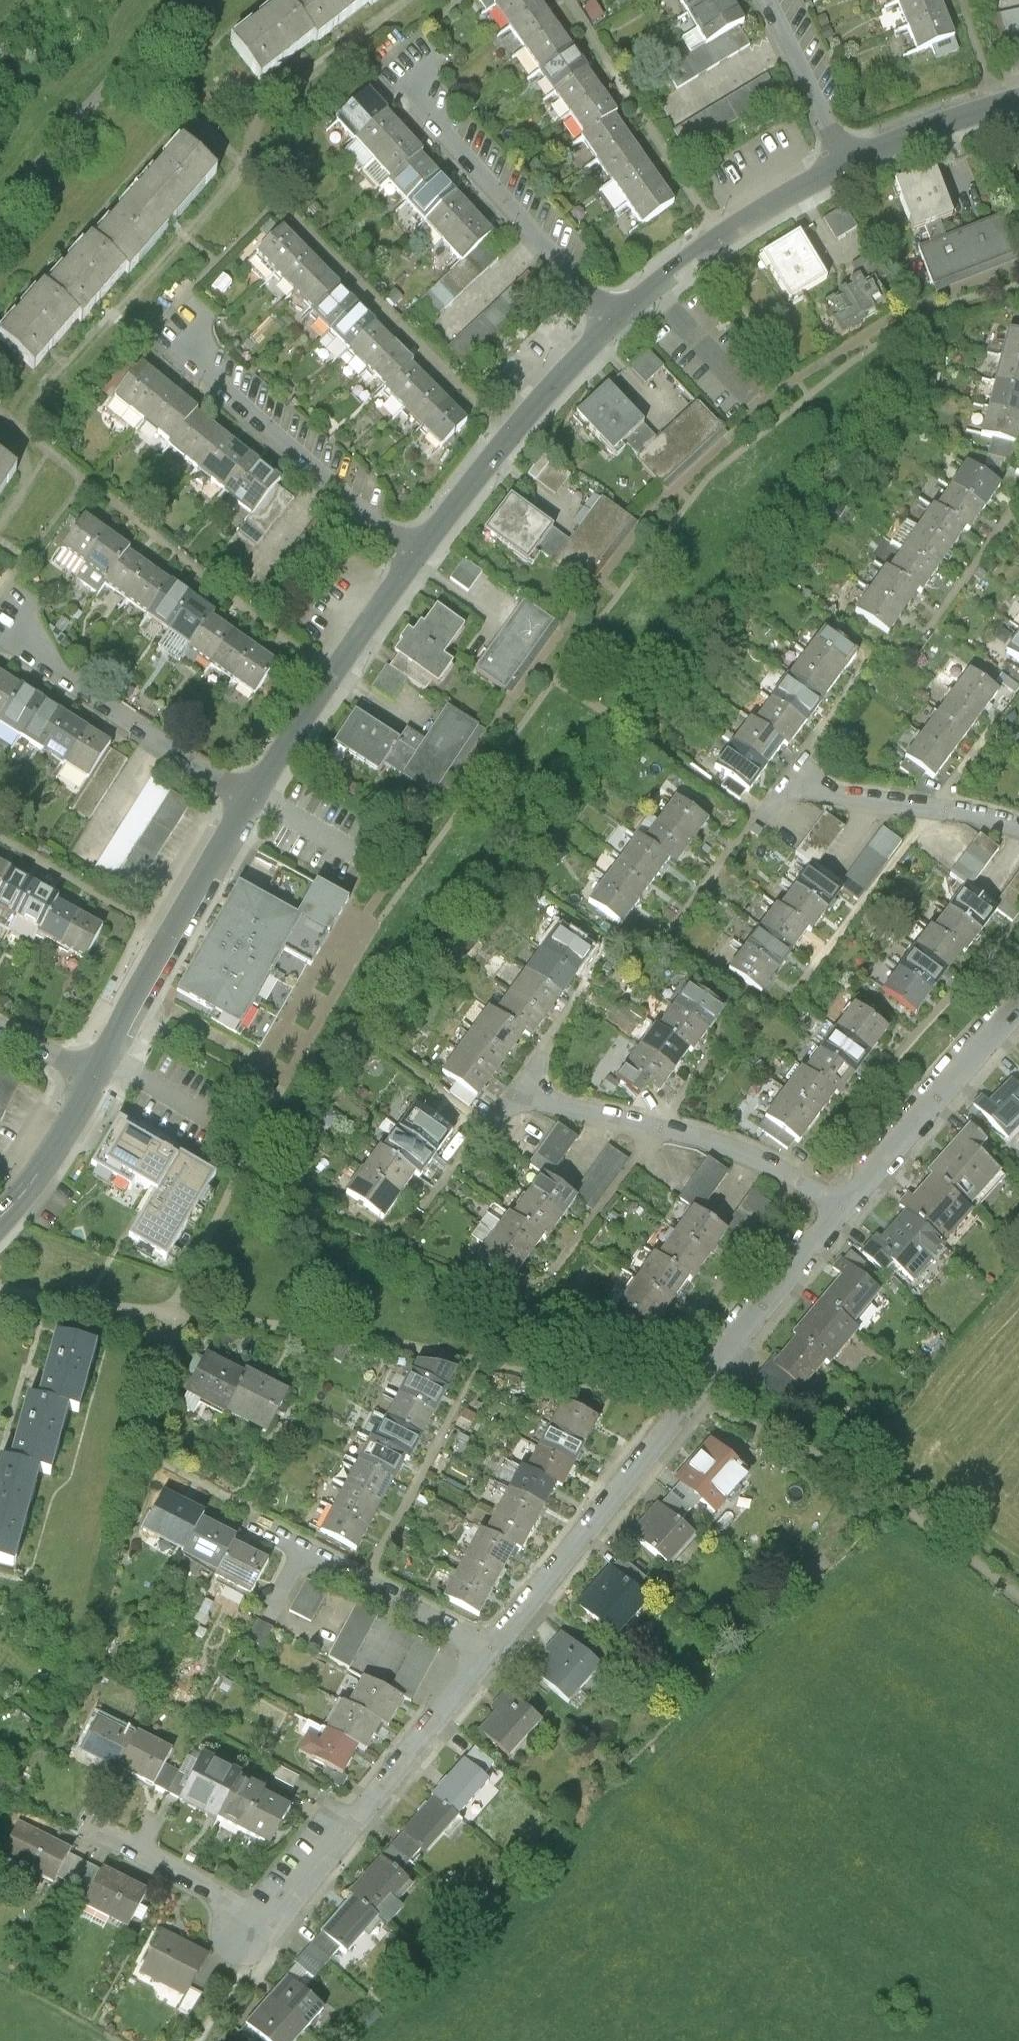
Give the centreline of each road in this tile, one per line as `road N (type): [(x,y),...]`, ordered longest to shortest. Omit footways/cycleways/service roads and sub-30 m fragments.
road 1 (residential): [(846,1209),(491,1648)]
road 2 (residential): [(491,1648),(299,1893),(248,1929),(219,1899),(103,1832)]
road 3 (residential): [(846,1209),(707,1138),(530,1089)]
road 4 (residential): [(613,322),(417,93),(409,67)]
road 5 (residential): [(253,798),(98,1080)]
road 6 (residential): [(418,552),(210,374),(190,346)]
road 7 (residential): [(613,322),(418,552)]
road 8 (residential): [(253,798),(55,671),(27,616)]
road 9 (residential): [(418,552),(253,798)]
road 10 (residential): [(847,162),(720,237),(613,322)]
road 11 (residential): [(491,1648),(251,1517)]
road 12 (residential): [(1018,1010),(846,1209)]
road 13 (residential): [(1018,832),(796,789)]
road 14 (residential): [(1018,103),(847,162)]
road 15 (residential): [(847,162),(770,0)]
road 16 (residential): [(98,1080),(33,1186),(0,1217)]

